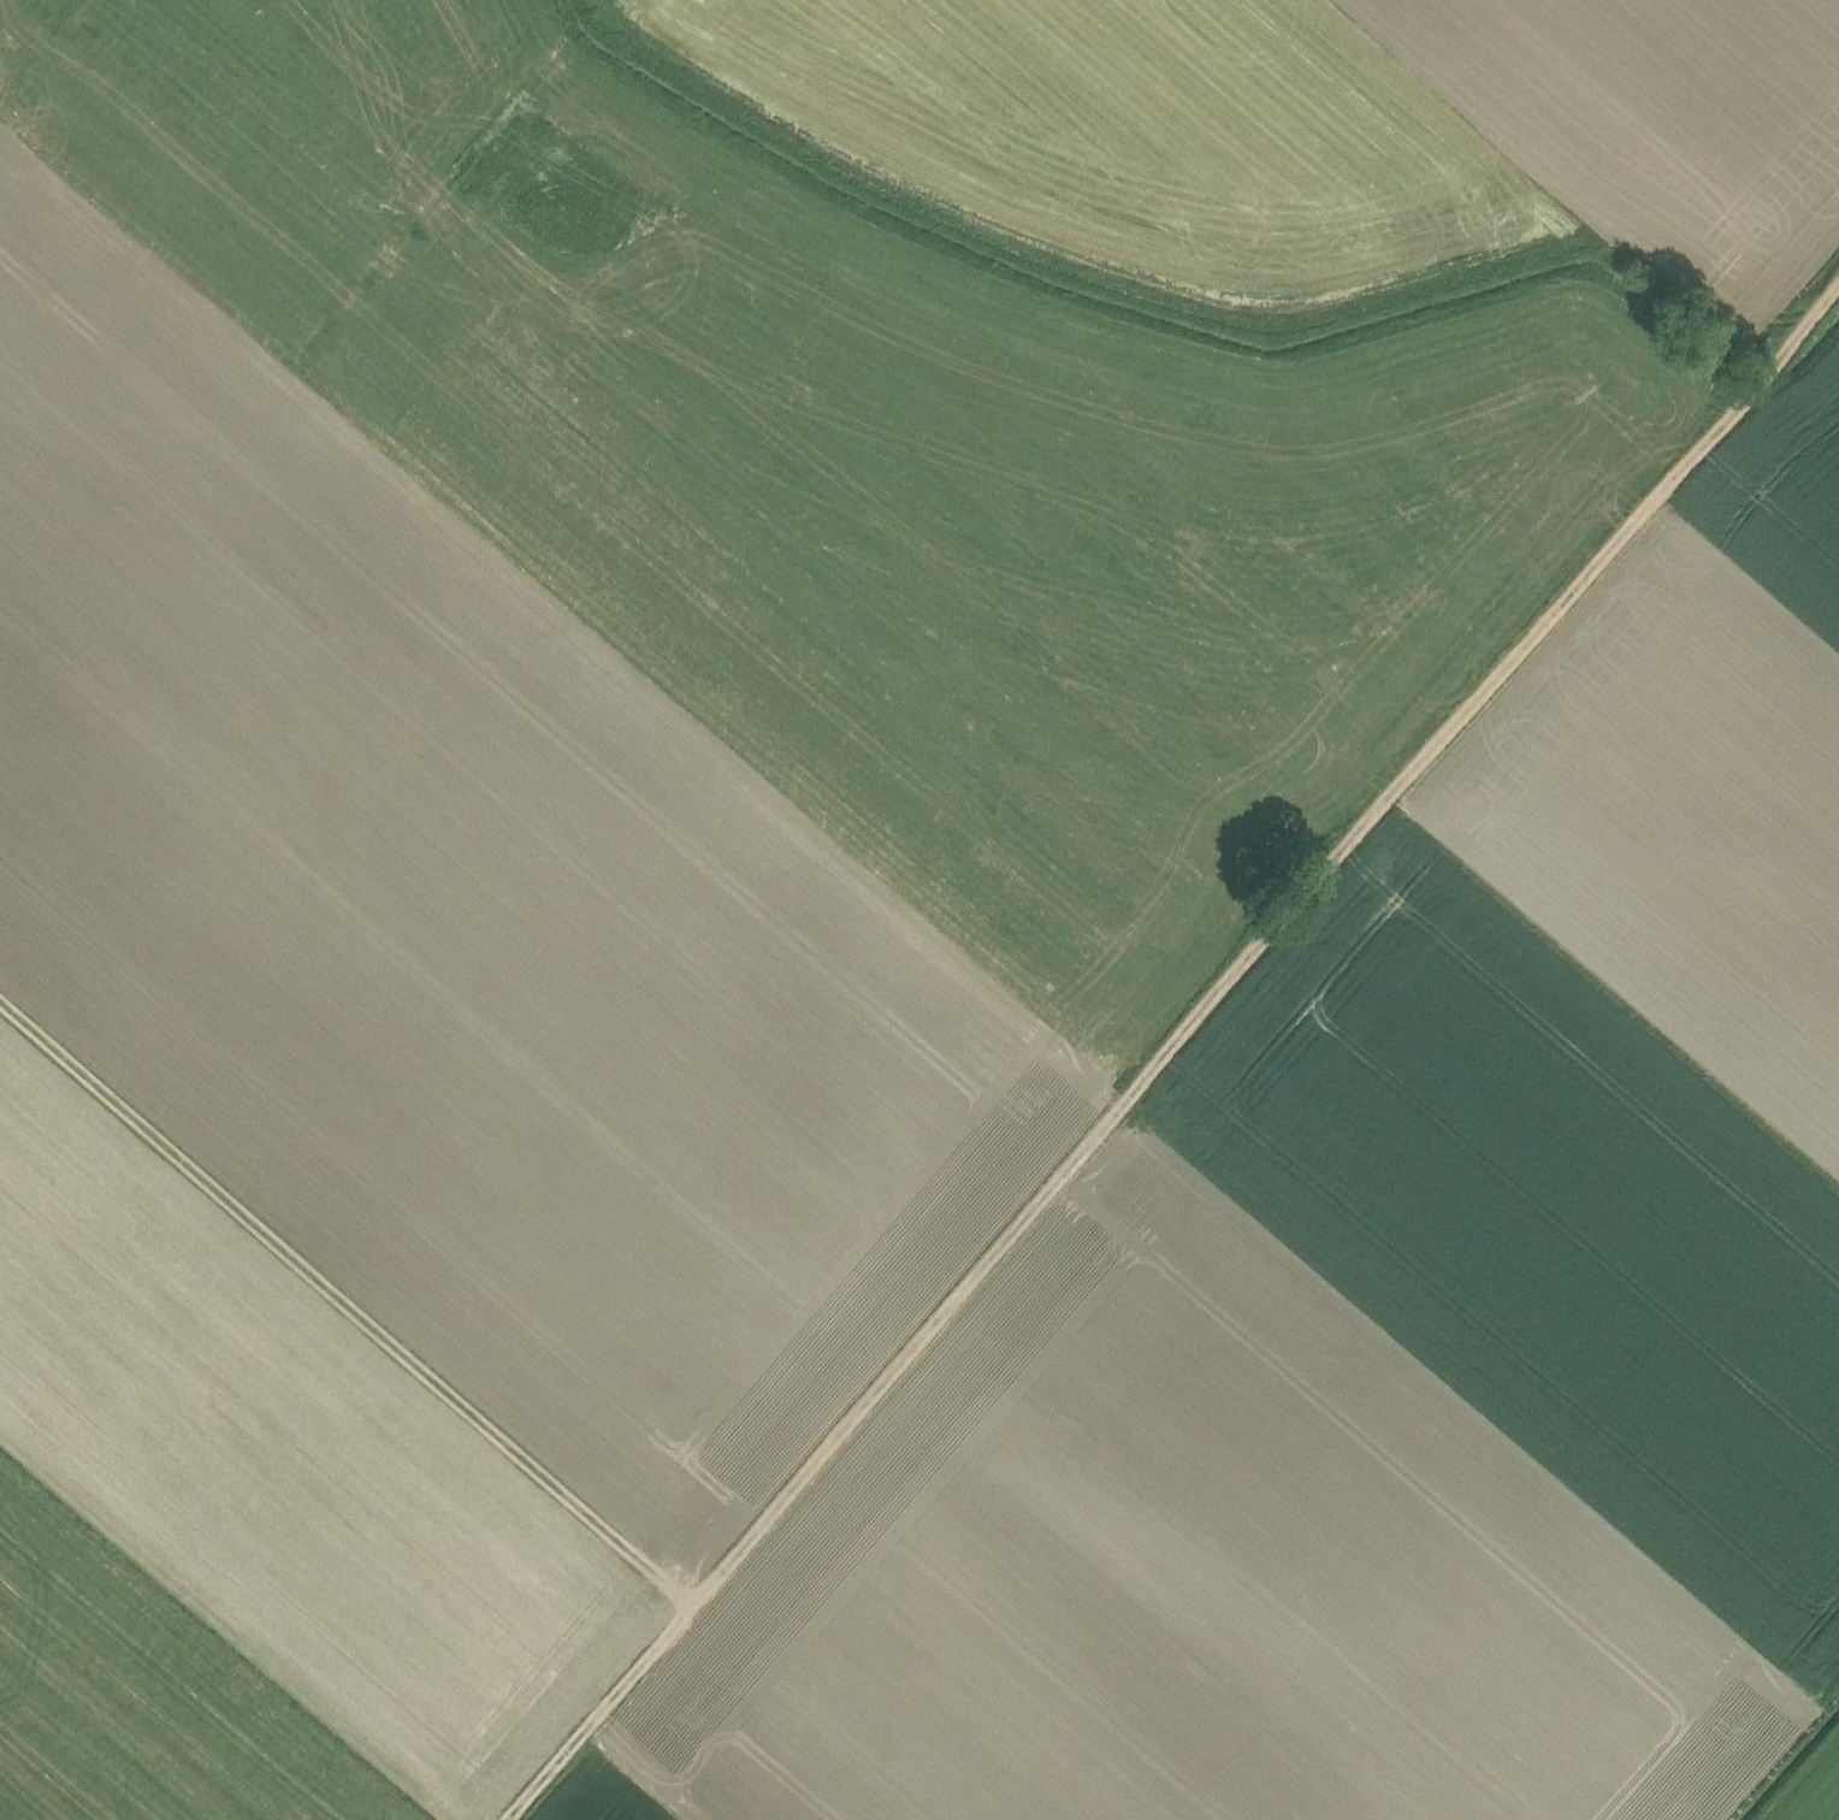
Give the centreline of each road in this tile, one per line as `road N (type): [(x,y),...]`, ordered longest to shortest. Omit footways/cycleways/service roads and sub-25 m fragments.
road 1 (track): [(508,1819),(1246,959),(1732,418),(1838,286)]
road 2 (track): [(693,1607),(0,1000)]

